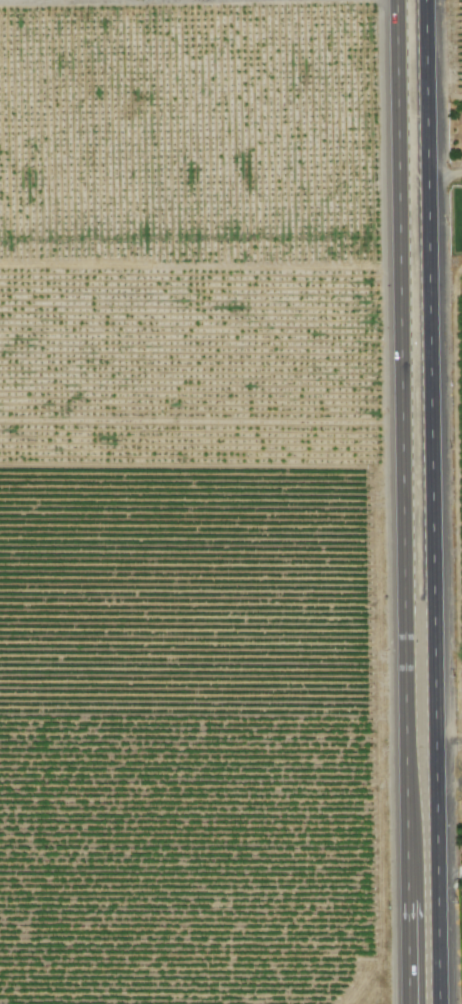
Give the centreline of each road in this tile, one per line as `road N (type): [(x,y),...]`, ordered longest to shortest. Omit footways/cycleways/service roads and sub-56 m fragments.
road 1 (primary): [(394,0),(413,1003)]
road 2 (primary): [(444,1003),(430,0)]

